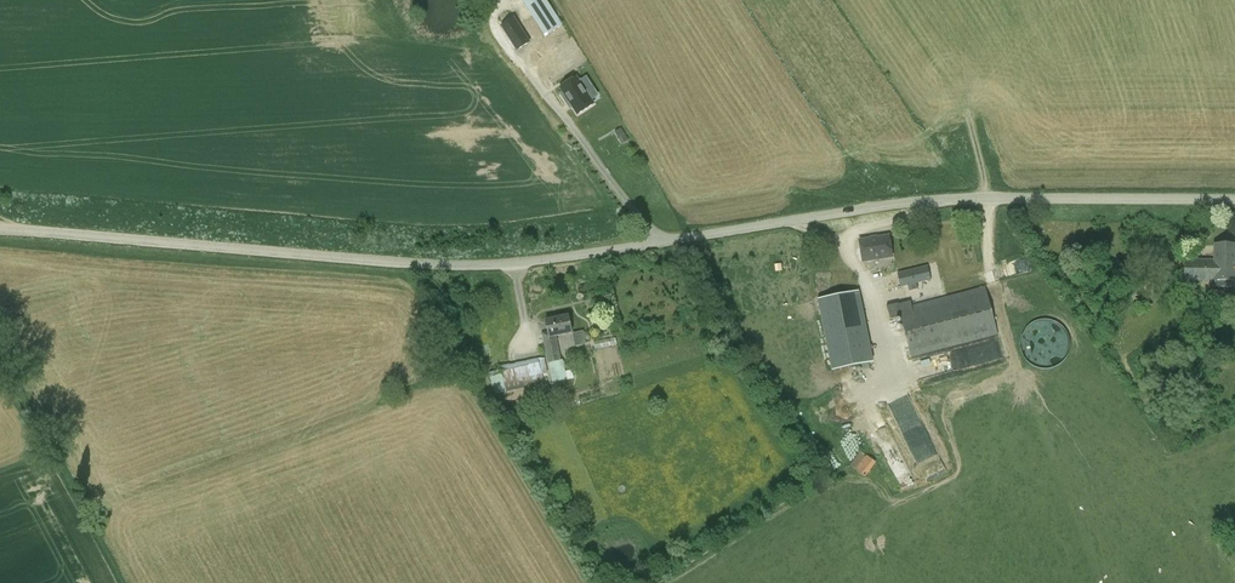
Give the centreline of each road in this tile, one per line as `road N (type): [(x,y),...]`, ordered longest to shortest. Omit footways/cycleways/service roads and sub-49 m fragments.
road 1 (unclassified): [(1234,198),(909,203),(462,267),(0,229)]

